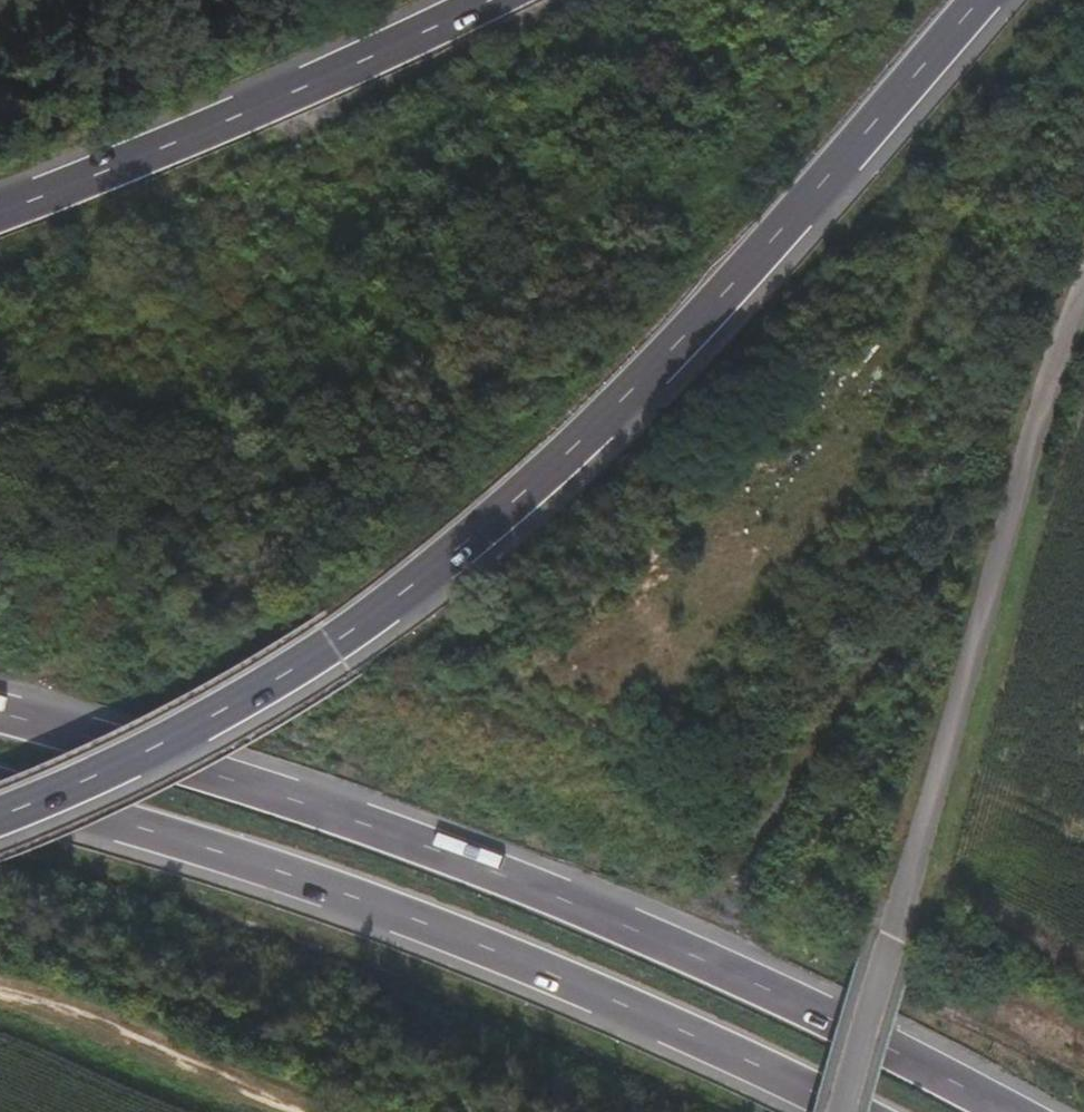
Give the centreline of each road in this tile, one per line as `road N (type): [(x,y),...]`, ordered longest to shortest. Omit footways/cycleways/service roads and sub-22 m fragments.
road 1 (trunk): [(0,814),(86,783),(334,651),(472,542),(666,365),(979,0)]
road 2 (trunk): [(1007,1111),(645,934),(406,840),(0,716)]
road 3 (trunk): [(0,794),(167,836),(380,906),(575,982),(849,1111)]
road 4 (unclassified): [(1083,336),(987,605),(837,1111)]
road 5 (trunk): [(488,0),(0,211)]

